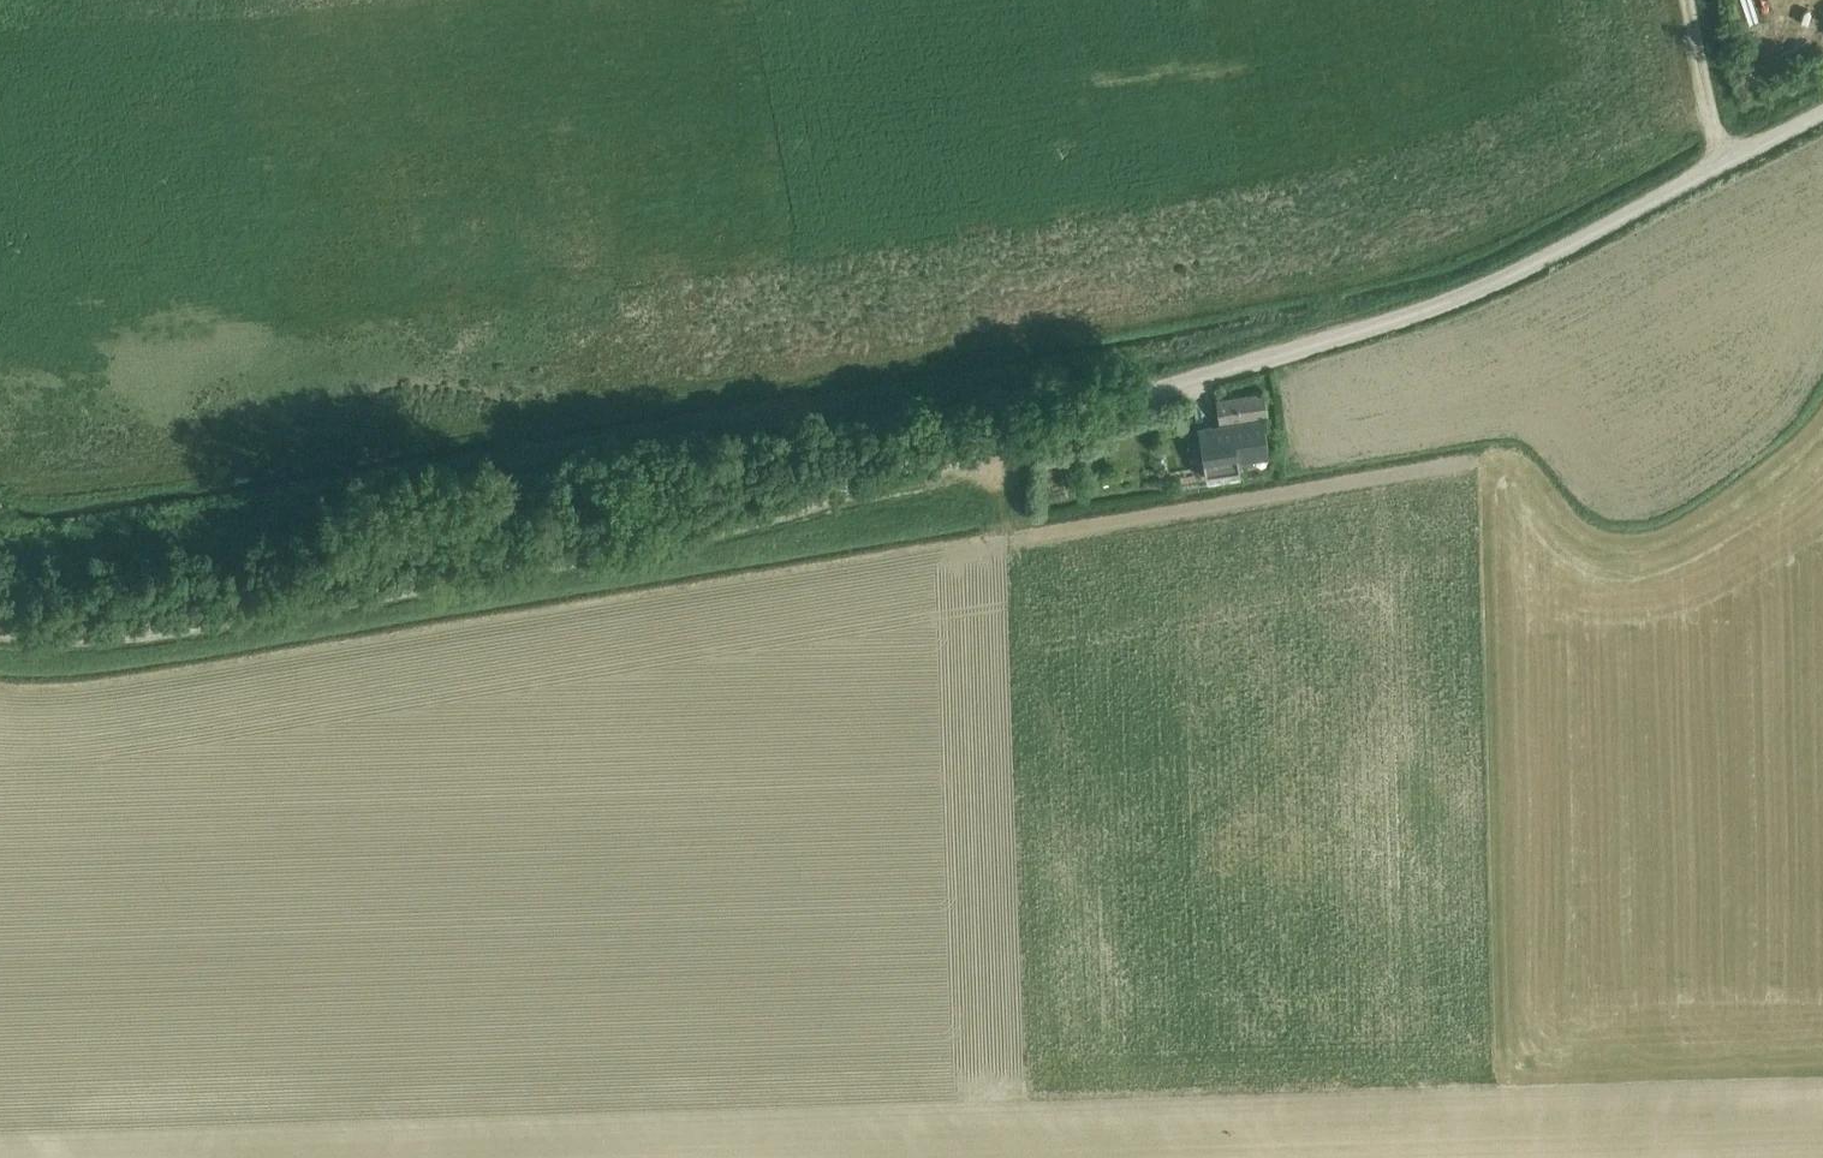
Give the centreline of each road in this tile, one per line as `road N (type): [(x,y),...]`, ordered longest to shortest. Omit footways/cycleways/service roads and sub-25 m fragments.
road 1 (unclassified): [(0,629),(134,631),(664,541),(872,486),(1151,391),(1467,297),(1822,116)]

